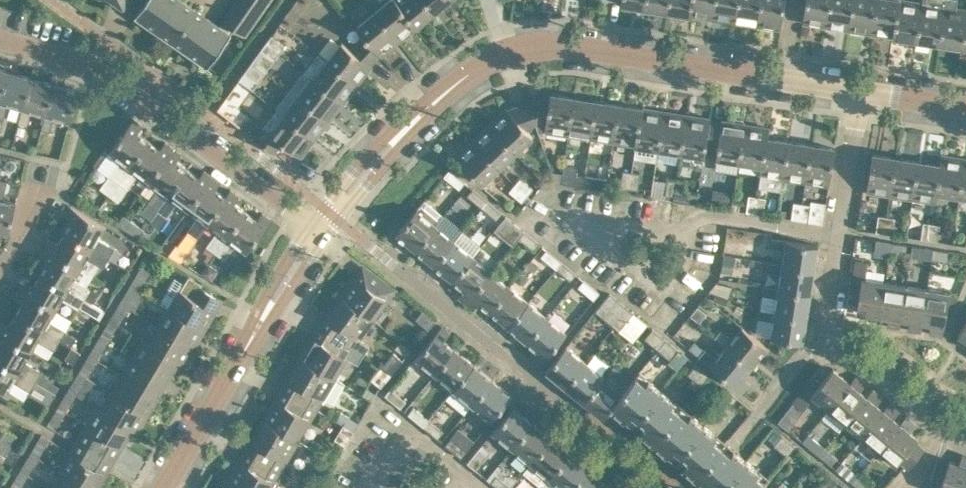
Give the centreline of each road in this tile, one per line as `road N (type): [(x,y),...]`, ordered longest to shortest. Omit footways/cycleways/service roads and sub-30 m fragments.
road 1 (unclassified): [(318,228),(449,89),(499,55),(538,45),(860,90)]
road 2 (residential): [(965,436),(825,321),(860,90)]
road 3 (residential): [(0,39),(106,72),(318,228)]
road 4 (unclassified): [(164,487),(318,228)]

